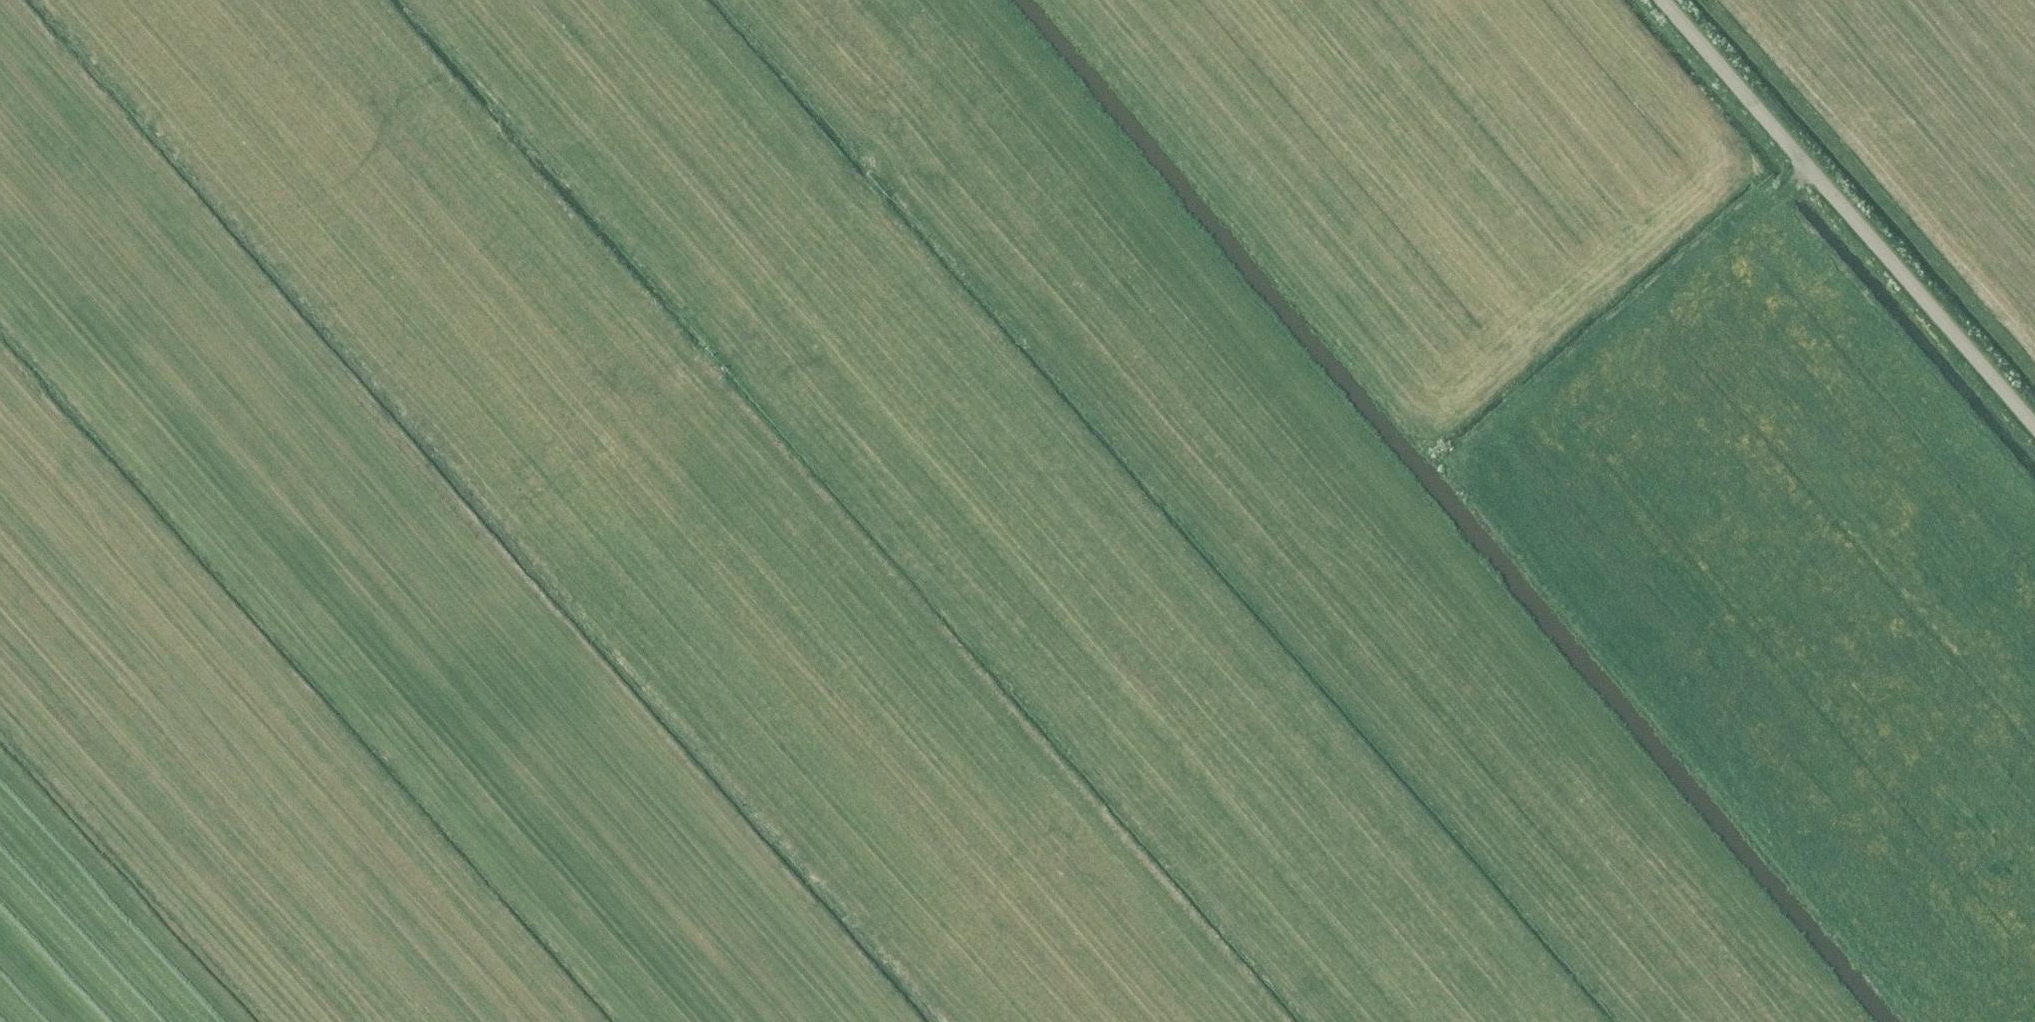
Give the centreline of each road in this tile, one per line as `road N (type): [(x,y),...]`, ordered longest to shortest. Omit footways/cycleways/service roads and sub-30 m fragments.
road 1 (unclassified): [(2034,426),(1659,0)]

